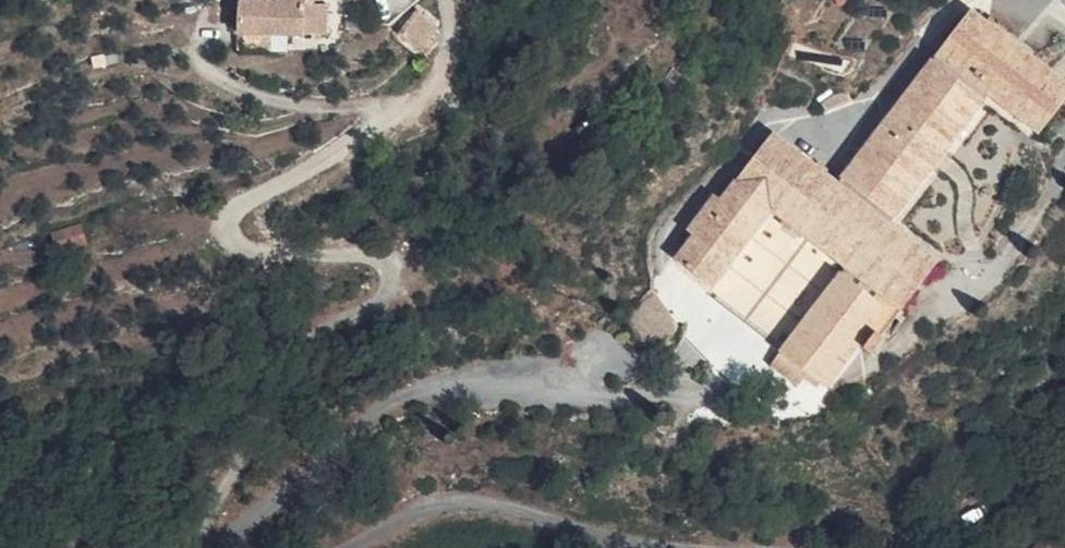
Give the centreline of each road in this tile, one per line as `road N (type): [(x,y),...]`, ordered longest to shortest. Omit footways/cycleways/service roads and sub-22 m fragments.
road 1 (residential): [(719,547),(513,506),(449,513),(349,547)]
road 2 (residential): [(1064,452),(1022,489),(957,523),(844,547)]
road 3 (track): [(384,111),(426,95),(485,0)]

